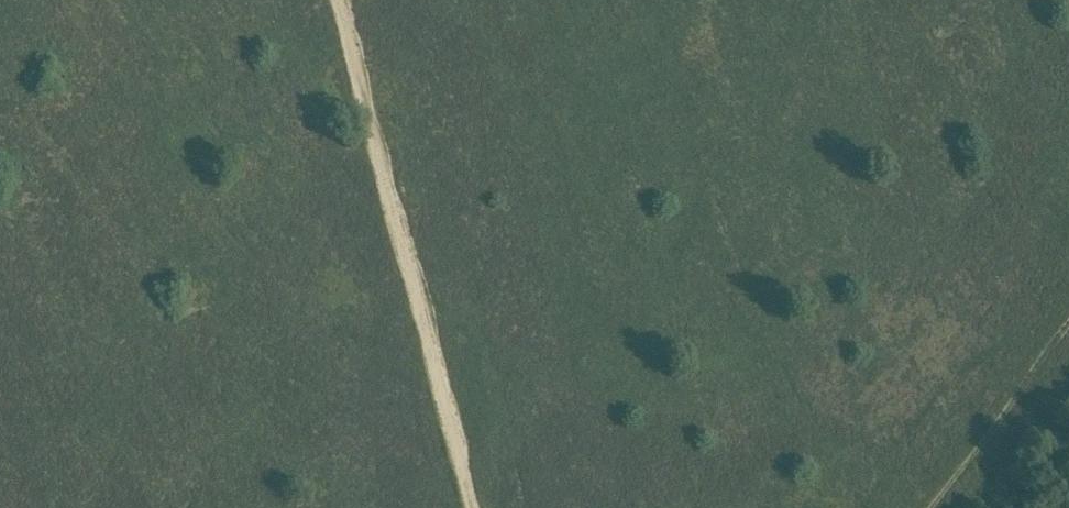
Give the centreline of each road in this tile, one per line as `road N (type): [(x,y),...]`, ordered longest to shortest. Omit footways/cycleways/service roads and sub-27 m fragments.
road 1 (track): [(471,507),(333,0)]

